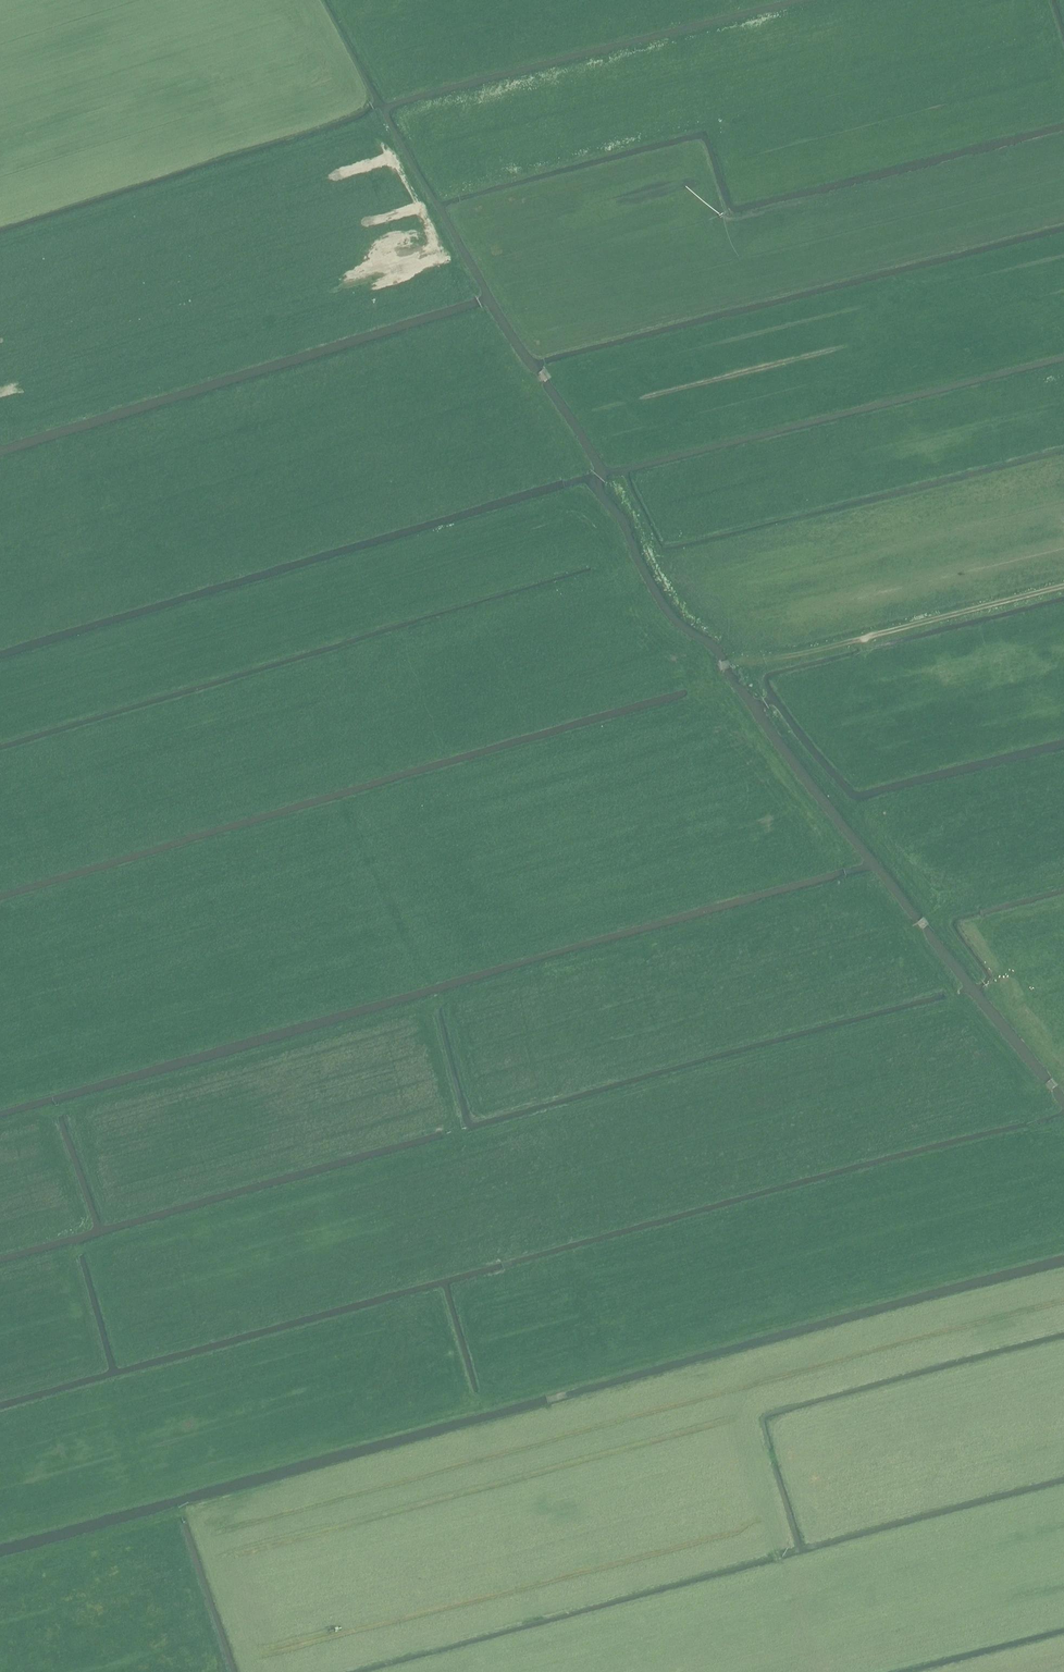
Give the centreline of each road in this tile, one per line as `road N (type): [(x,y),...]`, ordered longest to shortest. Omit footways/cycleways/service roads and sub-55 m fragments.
road 1 (track): [(403,763),(739,661),(851,642),(1063,587)]
road 2 (track): [(887,1319),(1063,1274)]
road 3 (track): [(931,916),(1063,883)]

